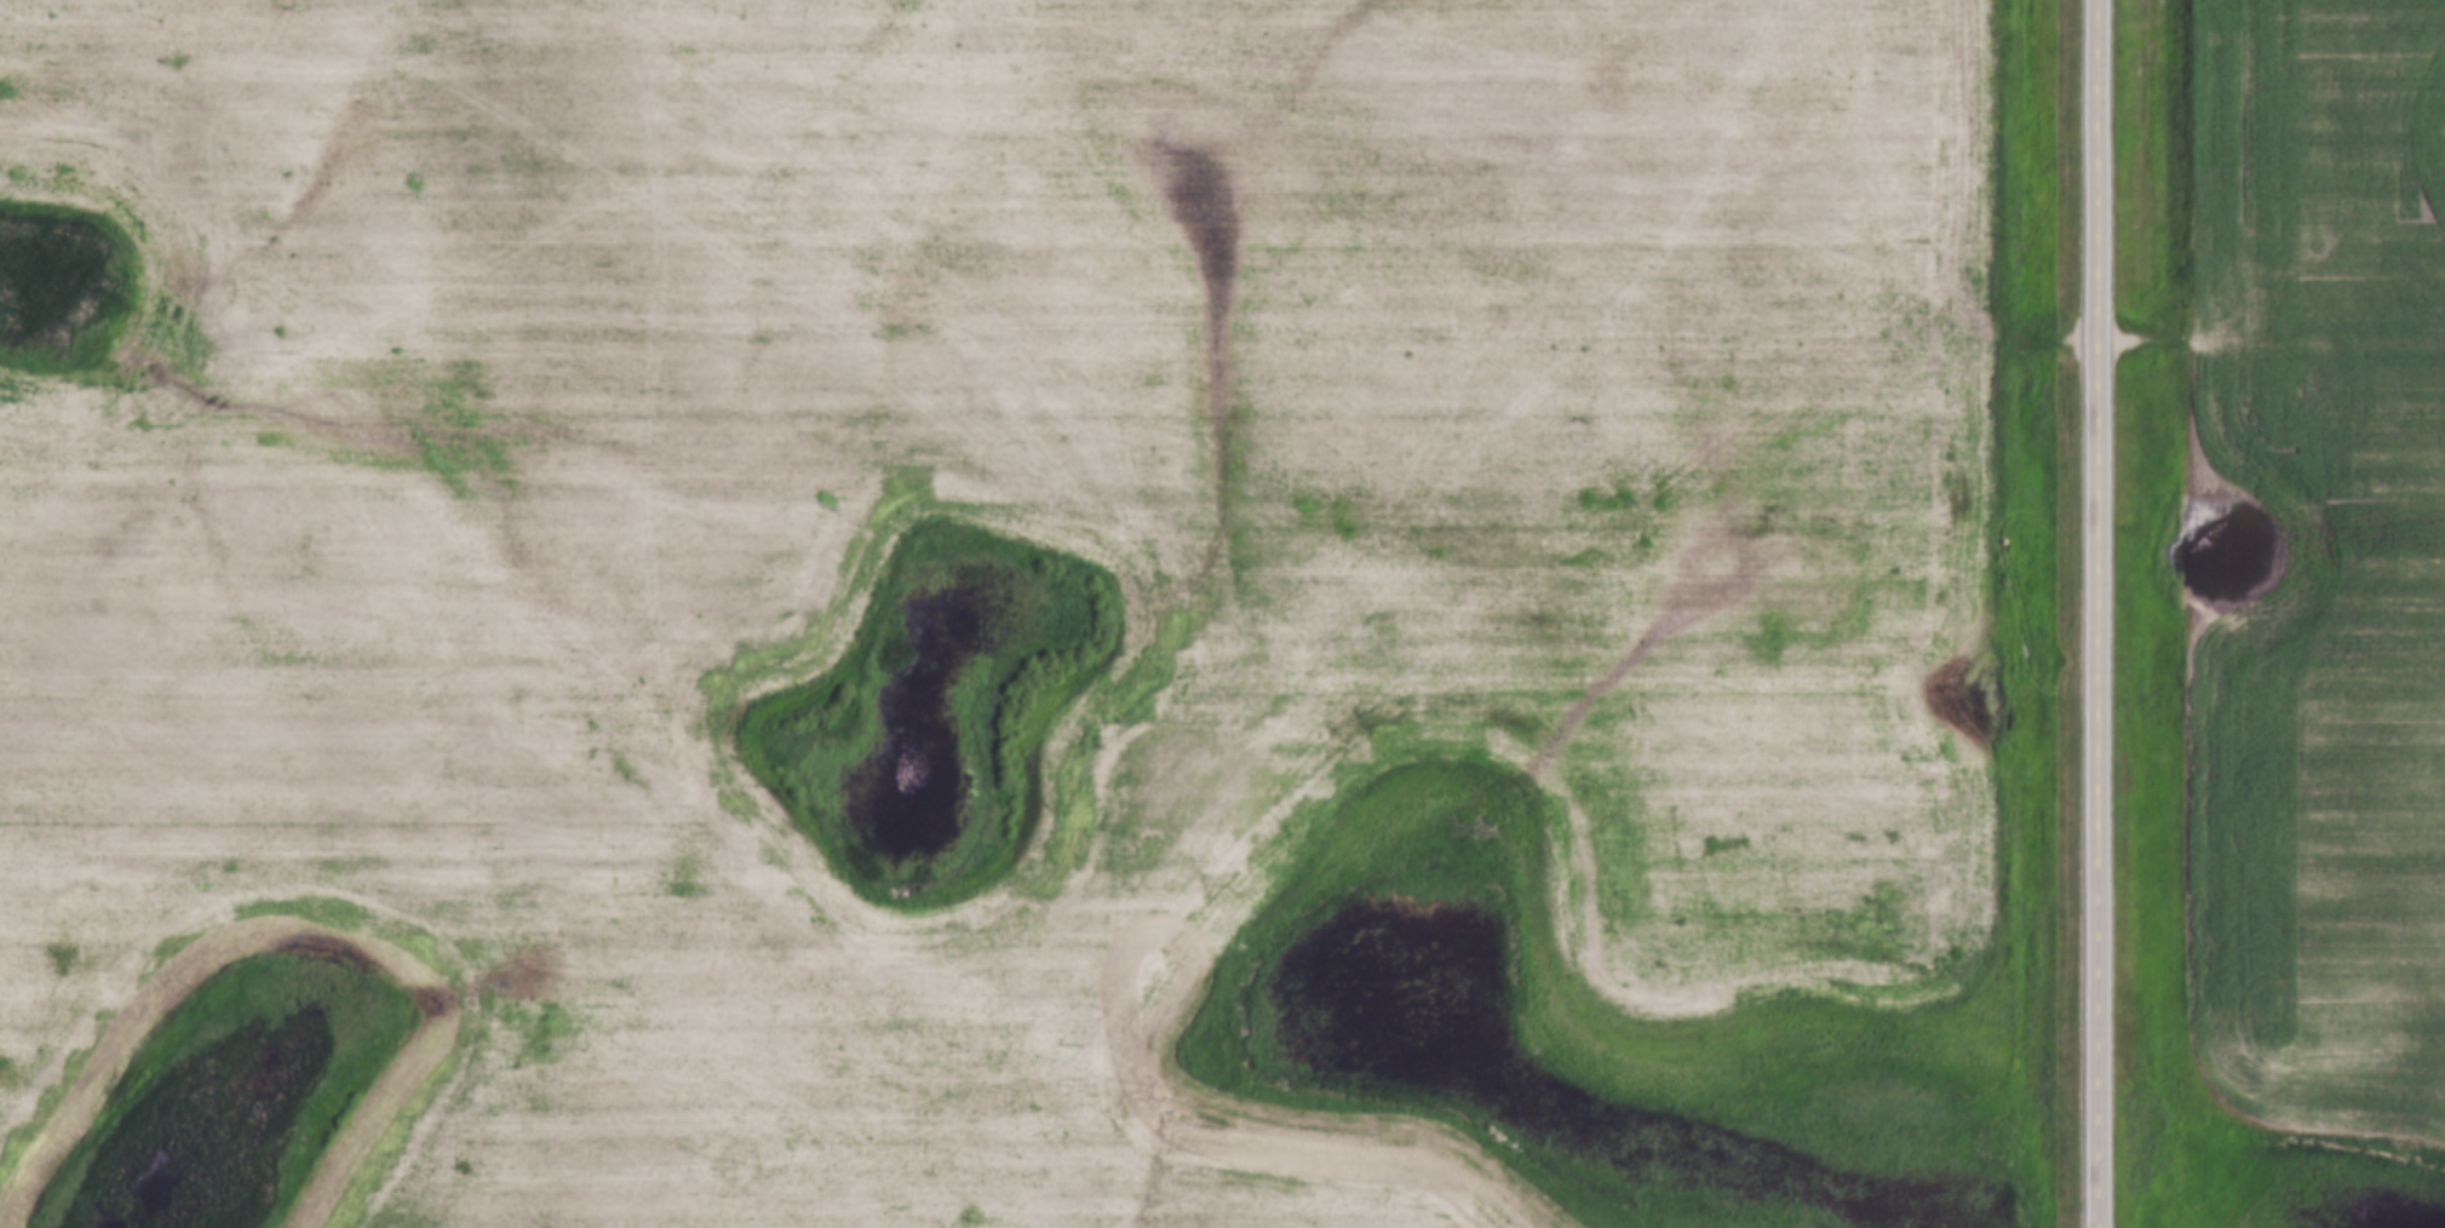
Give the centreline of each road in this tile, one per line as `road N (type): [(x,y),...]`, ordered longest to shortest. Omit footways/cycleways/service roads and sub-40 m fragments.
road 1 (secondary): [(2096,1227),(2098,0)]

